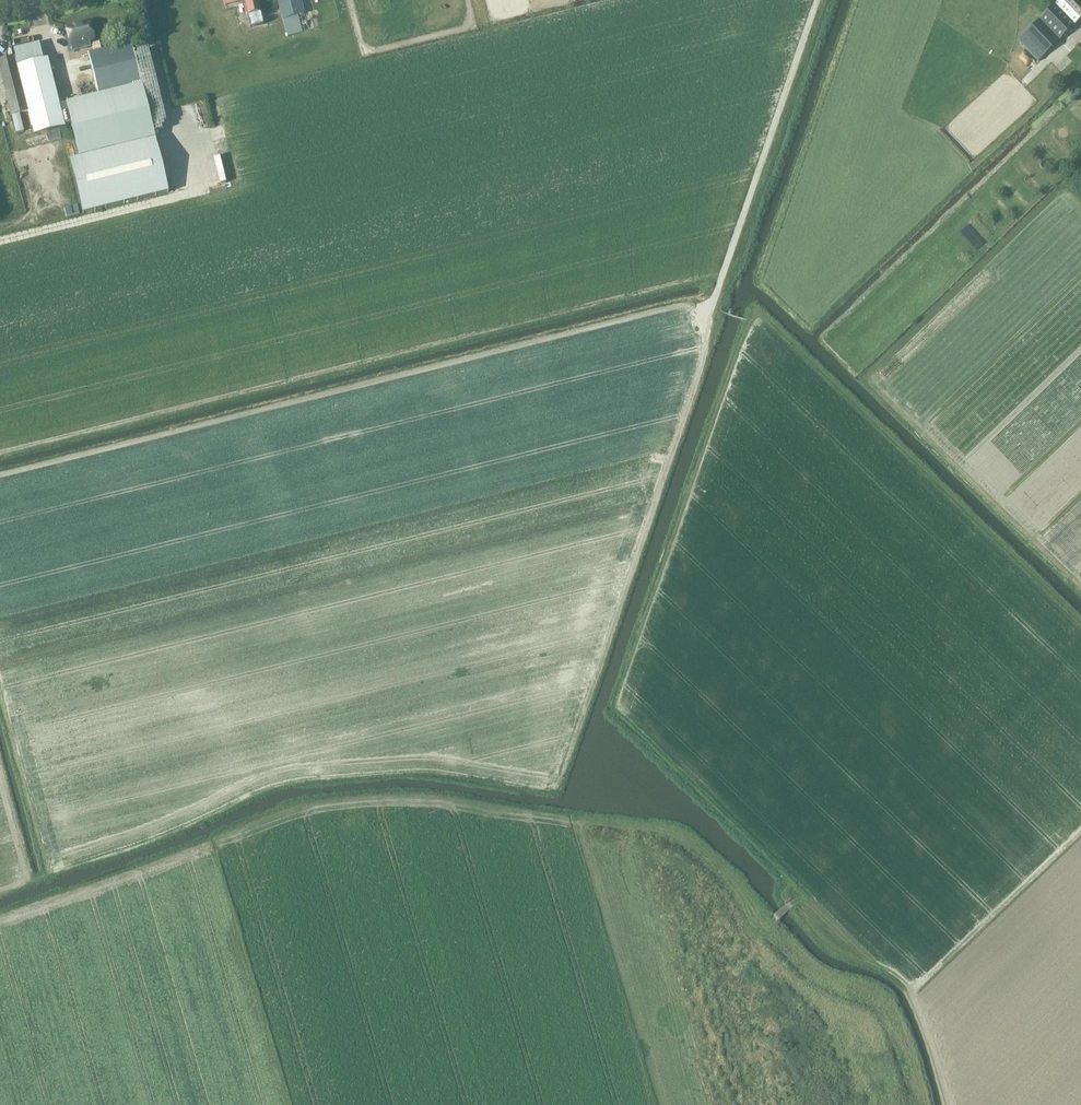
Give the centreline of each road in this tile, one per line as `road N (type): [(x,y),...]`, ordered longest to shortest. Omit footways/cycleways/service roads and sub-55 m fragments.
road 1 (track): [(745,319),(754,309),(1080,622)]

